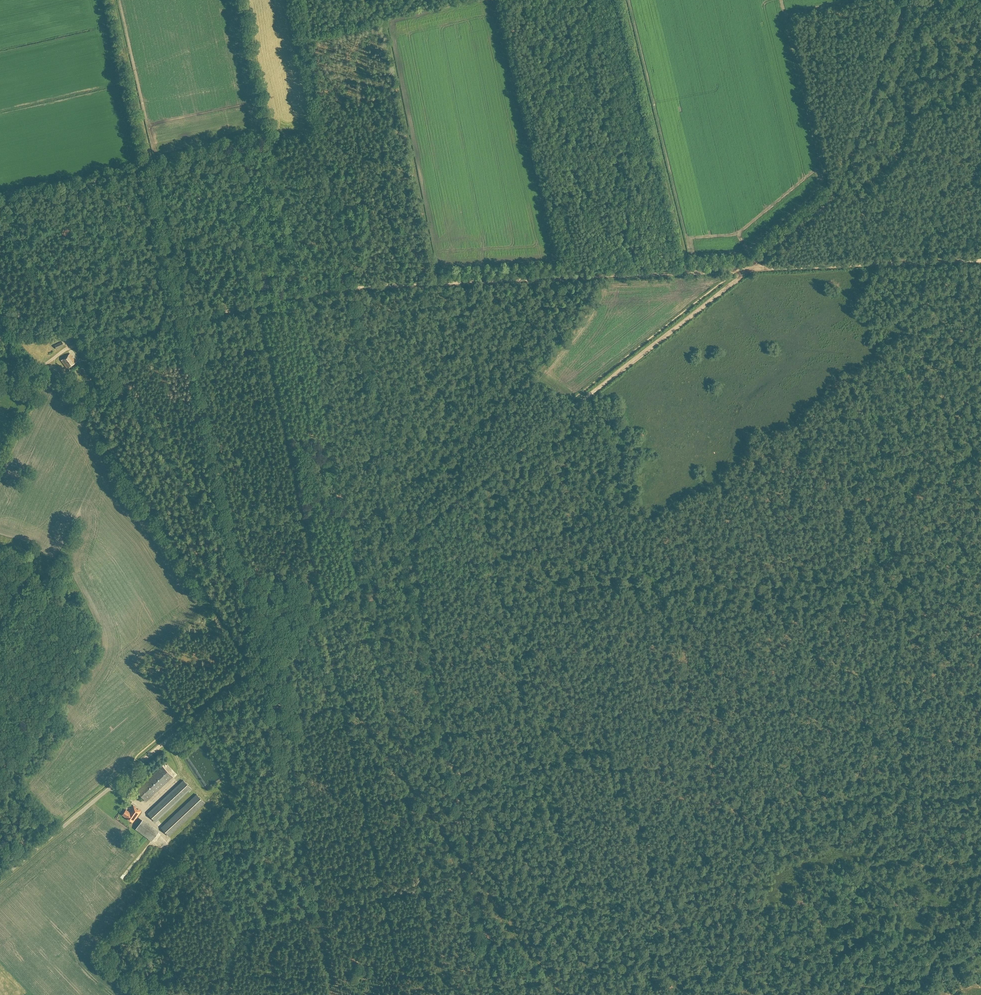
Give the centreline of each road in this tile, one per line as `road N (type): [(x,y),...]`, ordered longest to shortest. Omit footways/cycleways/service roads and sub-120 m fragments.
road 1 (track): [(87,341),(563,994)]
road 2 (track): [(51,362),(73,347),(348,285),(737,271)]
road 3 (track): [(748,271),(256,666)]
road 4 (track): [(51,362),(251,659)]
road 5 (track): [(908,0),(832,198),(748,271)]
road 6 (track): [(623,0),(689,272)]
road 7 (track): [(748,271),(980,261)]
road 8 (track): [(236,545),(185,319)]
road 9 (track): [(293,803),(339,994)]
road 10 (unclassified): [(0,878),(134,768)]
road 11 (track): [(256,666),(134,768)]
road 12 (track): [(293,803),(262,661)]

